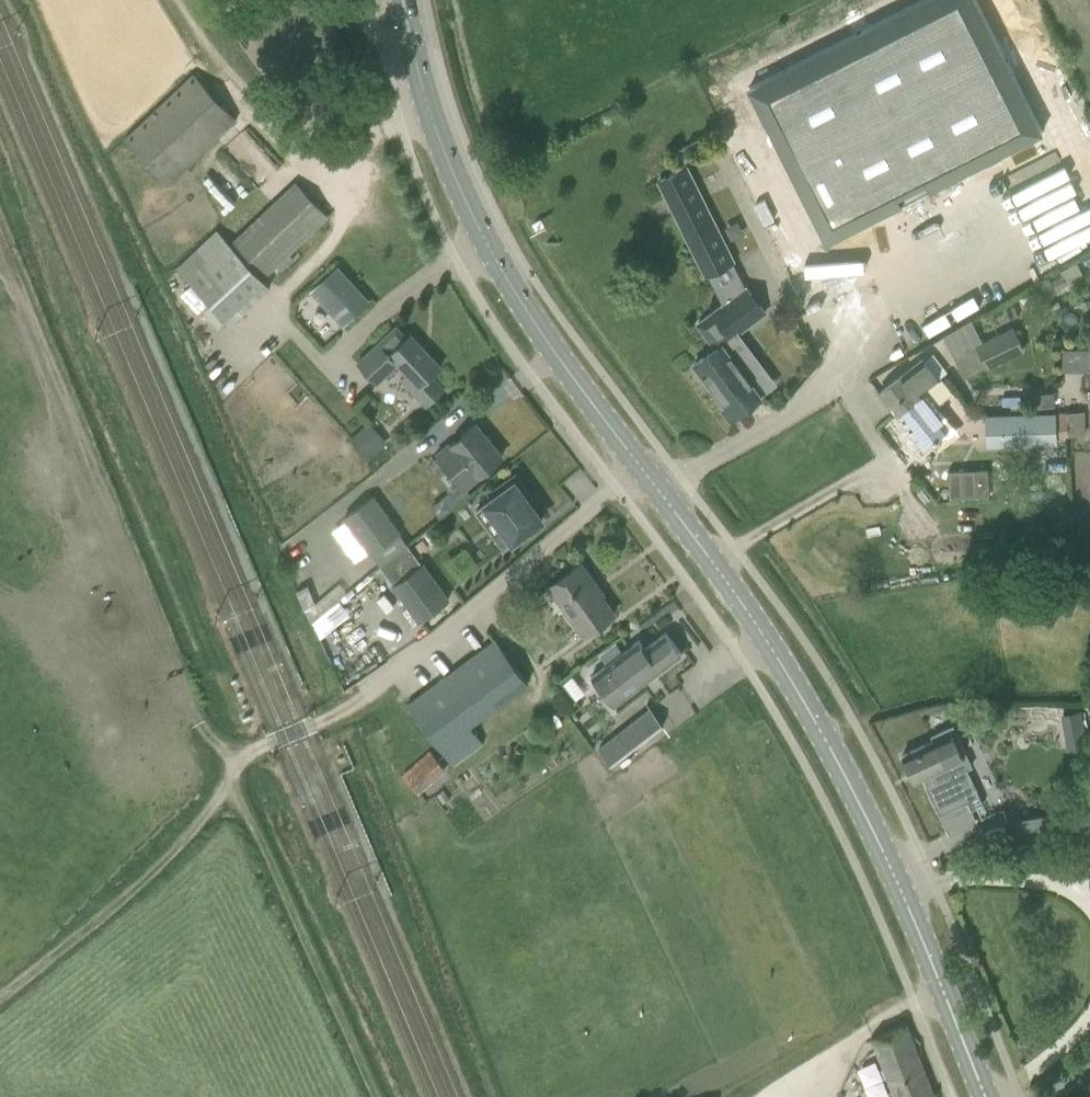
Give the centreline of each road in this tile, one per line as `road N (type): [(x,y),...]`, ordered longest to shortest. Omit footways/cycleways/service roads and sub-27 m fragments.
road 1 (secondary): [(983,1096),(849,779),(750,610),(639,469),(498,261),(452,177),(402,0)]
road 2 (track): [(383,1096),(235,775),(176,855),(0,1000)]
road 3 (track): [(235,775),(0,234)]
road 4 (track): [(235,775),(269,744),(358,704),(408,667),(639,469)]

